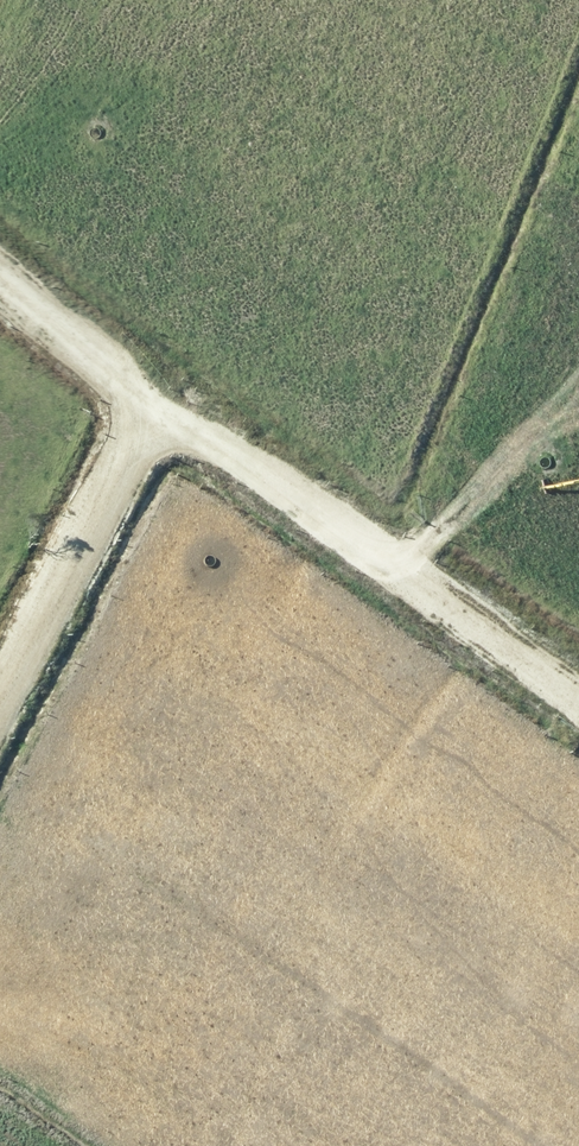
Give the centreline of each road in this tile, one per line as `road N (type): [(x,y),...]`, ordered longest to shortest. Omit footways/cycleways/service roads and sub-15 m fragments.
road 1 (track): [(0,280),(150,403),(578,702)]
road 2 (track): [(150,403),(0,689)]

